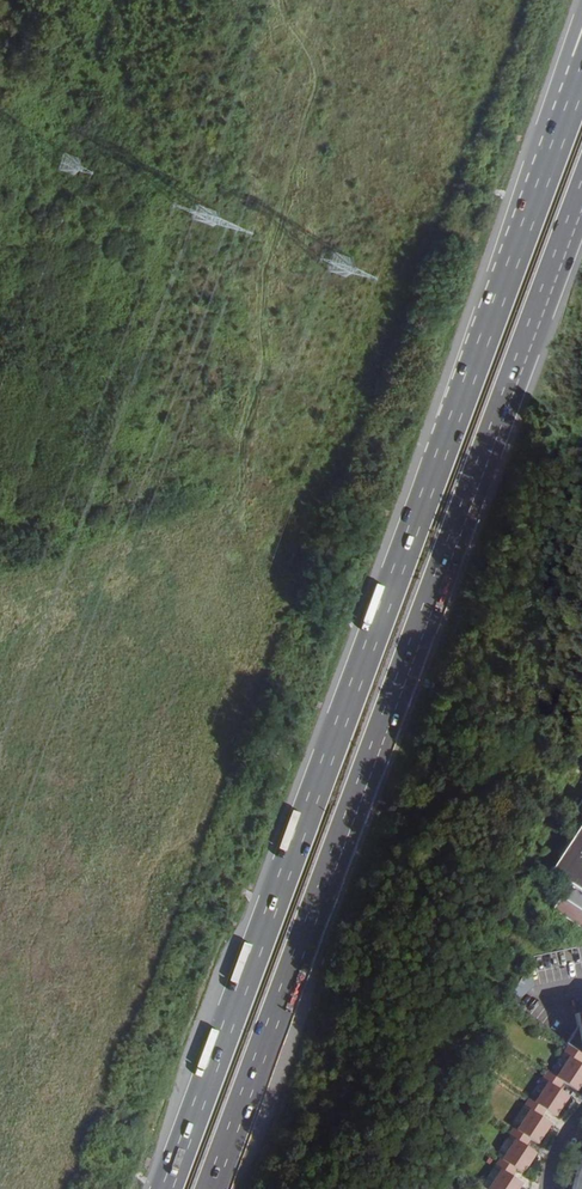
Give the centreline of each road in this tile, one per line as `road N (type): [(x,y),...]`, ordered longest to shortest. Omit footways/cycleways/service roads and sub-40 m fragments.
road 1 (motorway): [(581,77),(299,816),(167,1188)]
road 2 (motorway): [(213,1188),(581,195)]

